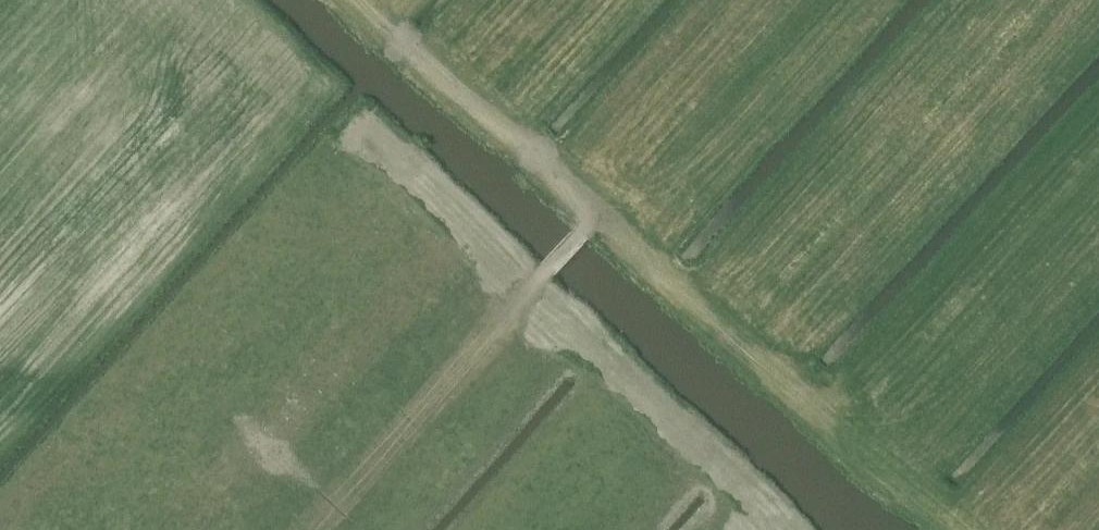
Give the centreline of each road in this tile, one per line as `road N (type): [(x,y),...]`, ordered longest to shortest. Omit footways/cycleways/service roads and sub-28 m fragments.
road 1 (track): [(372,0),(955,529)]

